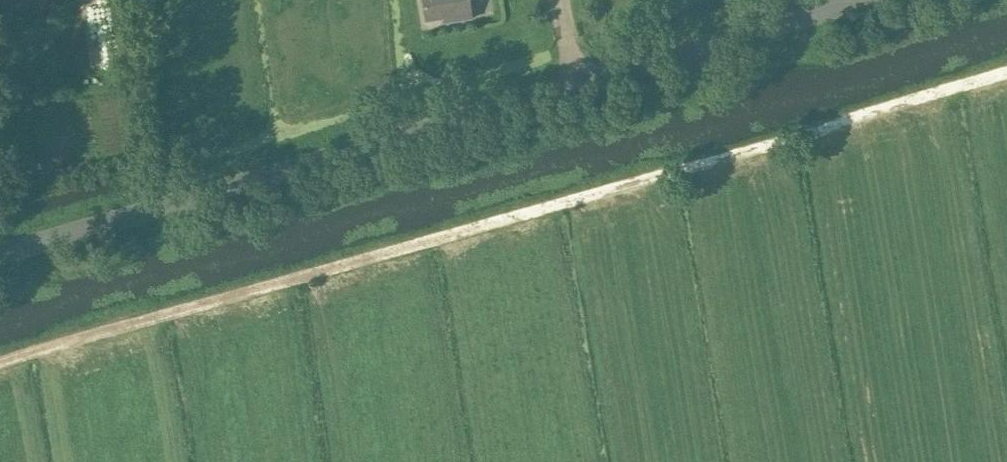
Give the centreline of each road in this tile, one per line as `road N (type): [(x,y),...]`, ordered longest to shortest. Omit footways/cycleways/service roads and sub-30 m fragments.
road 1 (track): [(0,367),(1006,74)]
road 2 (unclassified): [(0,252),(862,0)]

